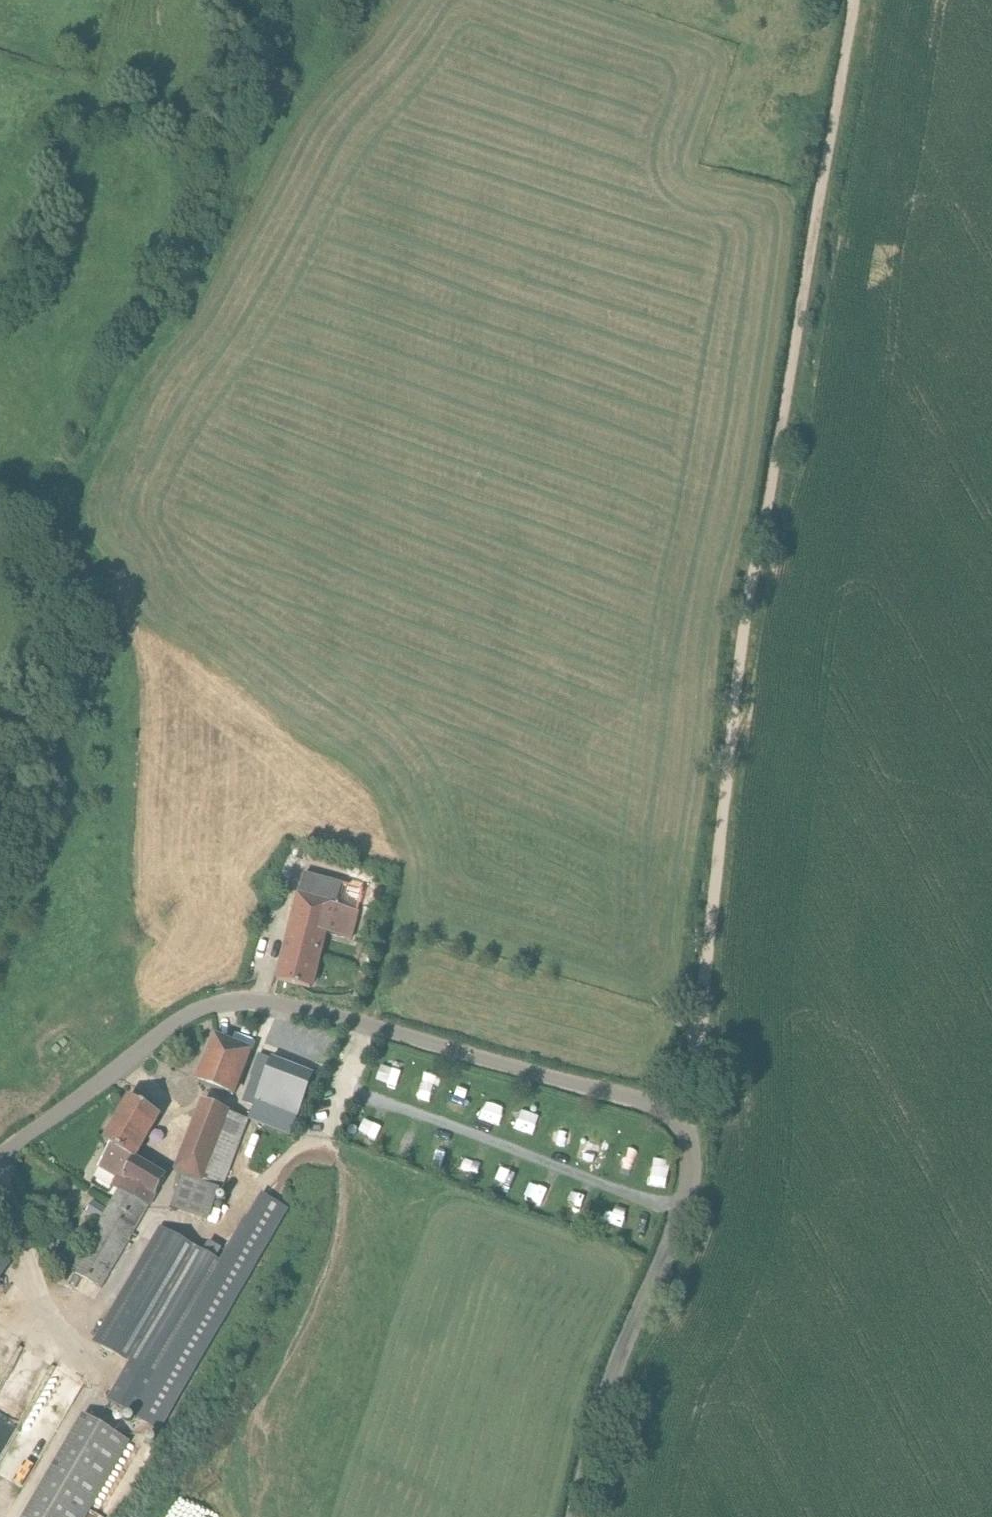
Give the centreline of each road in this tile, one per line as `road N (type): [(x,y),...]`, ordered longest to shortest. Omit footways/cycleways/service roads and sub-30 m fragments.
road 1 (track): [(684,1117),(744,626),(853,0)]
road 2 (unclassified): [(0,1154),(176,1023),(247,1001),(385,1027),(684,1117)]
road 3 (unclassified): [(574,1516),(606,1390),(685,1203),(684,1117)]

